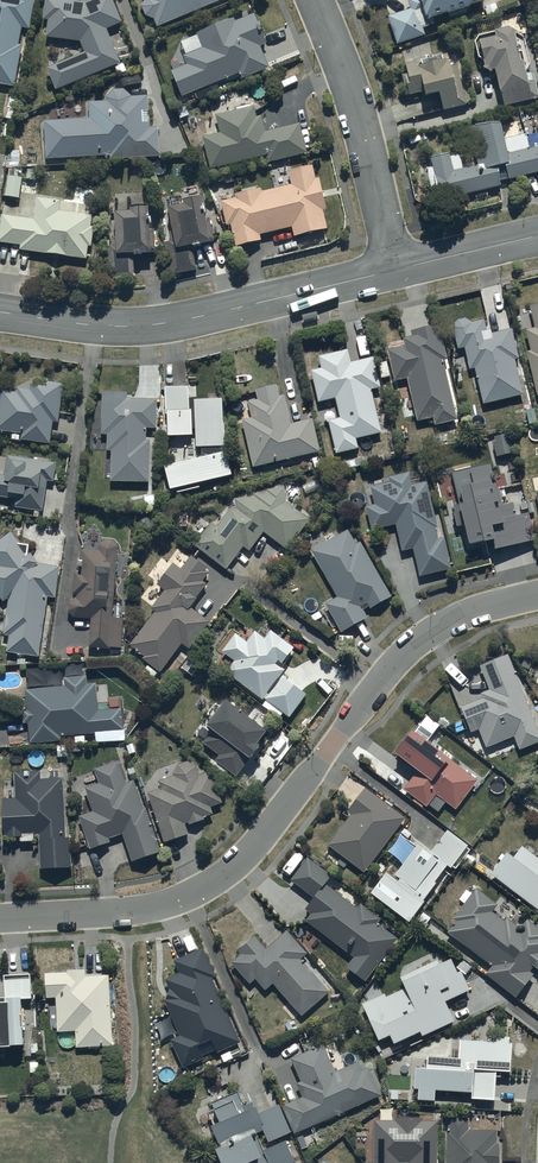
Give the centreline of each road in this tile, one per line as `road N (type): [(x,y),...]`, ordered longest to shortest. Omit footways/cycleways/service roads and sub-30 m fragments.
road 1 (residential): [(0,918),(144,908),(223,877),(255,848),(406,648),(461,615),(537,592)]
road 2 (tertiary): [(394,270),(165,324),(88,325),(0,312)]
road 3 (residential): [(314,0),(349,85),(394,270)]
road 4 (tertiary): [(394,270),(537,235)]

